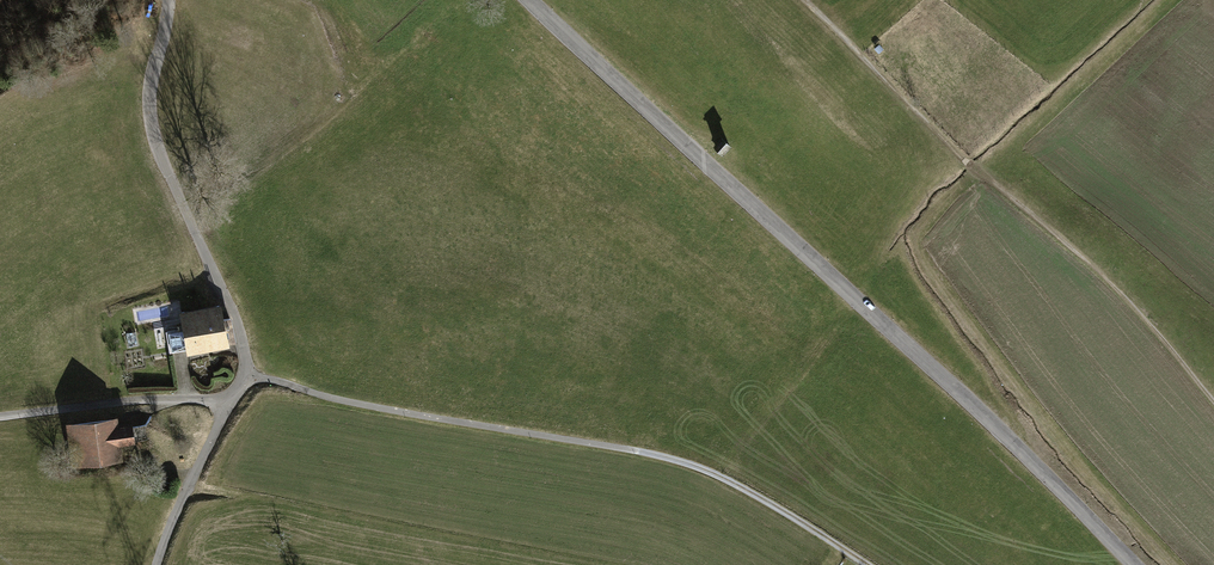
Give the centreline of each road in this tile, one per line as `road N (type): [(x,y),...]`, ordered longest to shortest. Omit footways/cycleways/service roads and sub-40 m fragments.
road 1 (tertiary): [(531,0),(1010,439),(1135,564)]
road 2 (track): [(244,371),(321,396),(690,465),(866,564)]
road 3 (track): [(1213,399),(1101,271),(964,160),(806,0)]
road 4 (unclassified): [(232,402),(244,371),(241,336),(154,127),(150,101),(168,0)]
road 5 (unclassified): [(0,417),(175,398),(232,402)]
road 6 (unclassified): [(156,564),(232,402)]

